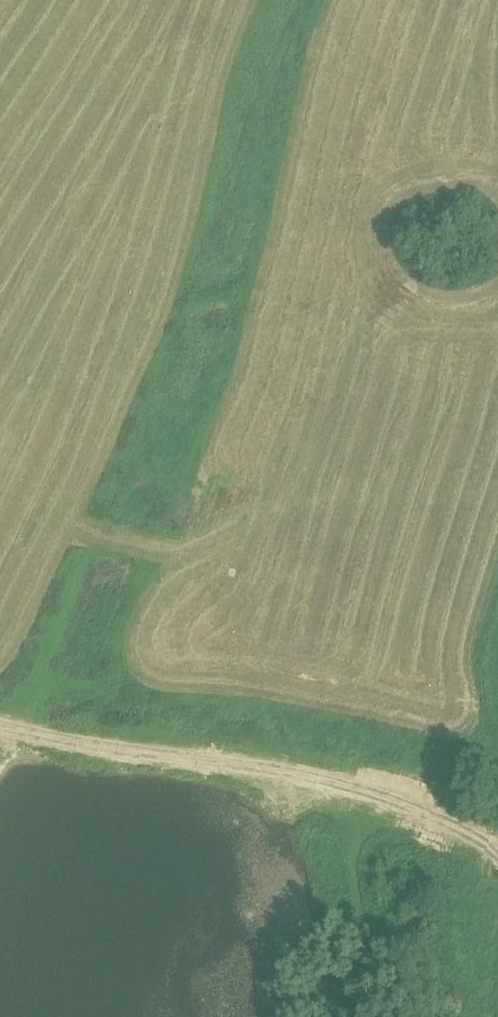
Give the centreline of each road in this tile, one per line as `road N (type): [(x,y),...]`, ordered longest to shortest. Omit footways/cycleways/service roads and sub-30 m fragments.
road 1 (track): [(0,722),(384,778),(451,815),(497,856)]

